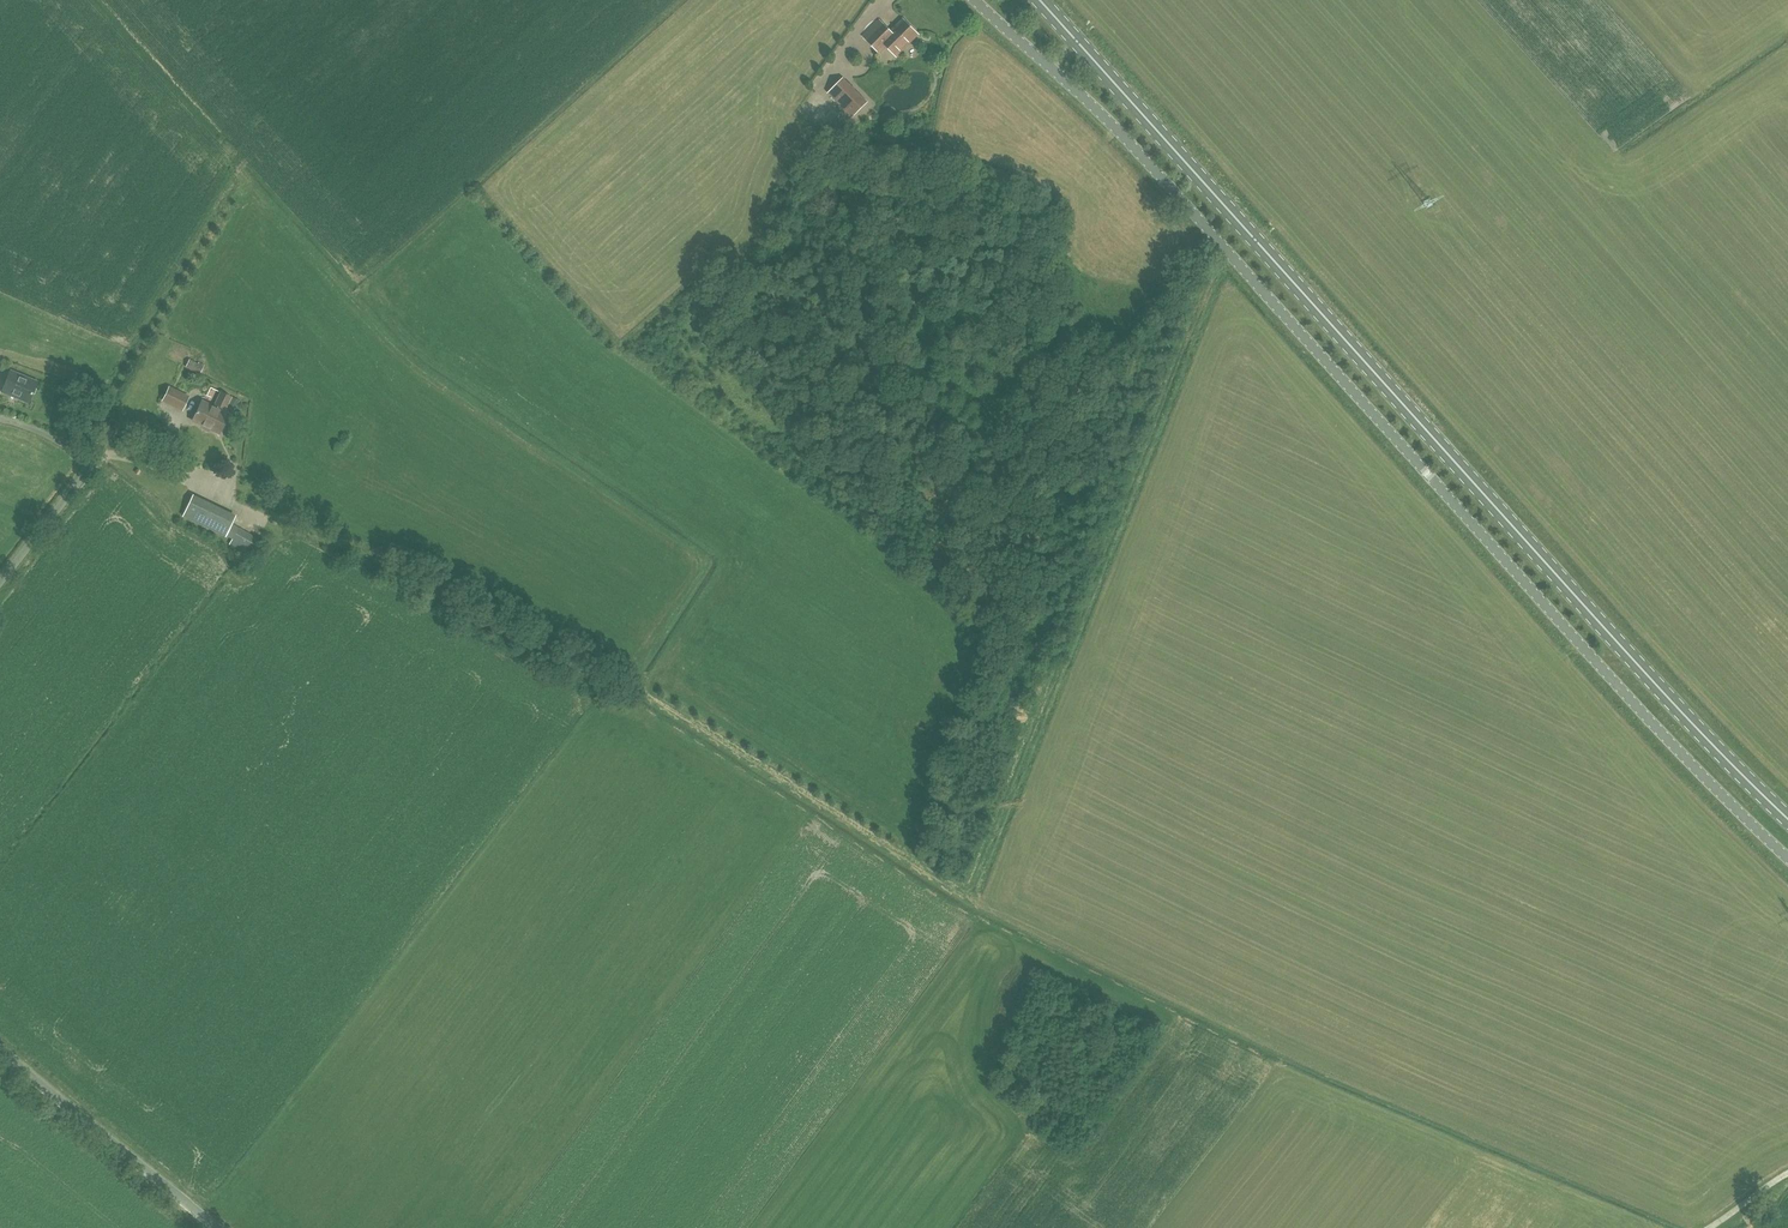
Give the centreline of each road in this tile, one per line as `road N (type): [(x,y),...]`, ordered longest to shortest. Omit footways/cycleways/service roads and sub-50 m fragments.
road 1 (unclassified): [(1787,859),(1642,712),(1122,135),(975,0)]
road 2 (primary): [(1787,816),(1712,744),(1040,0)]
road 3 (track): [(963,893),(1219,271),(1232,257)]
road 4 (track): [(981,903),(638,691)]
road 5 (unclassified): [(216,1227),(0,1051)]
road 6 (unclassified): [(0,579),(111,437)]

